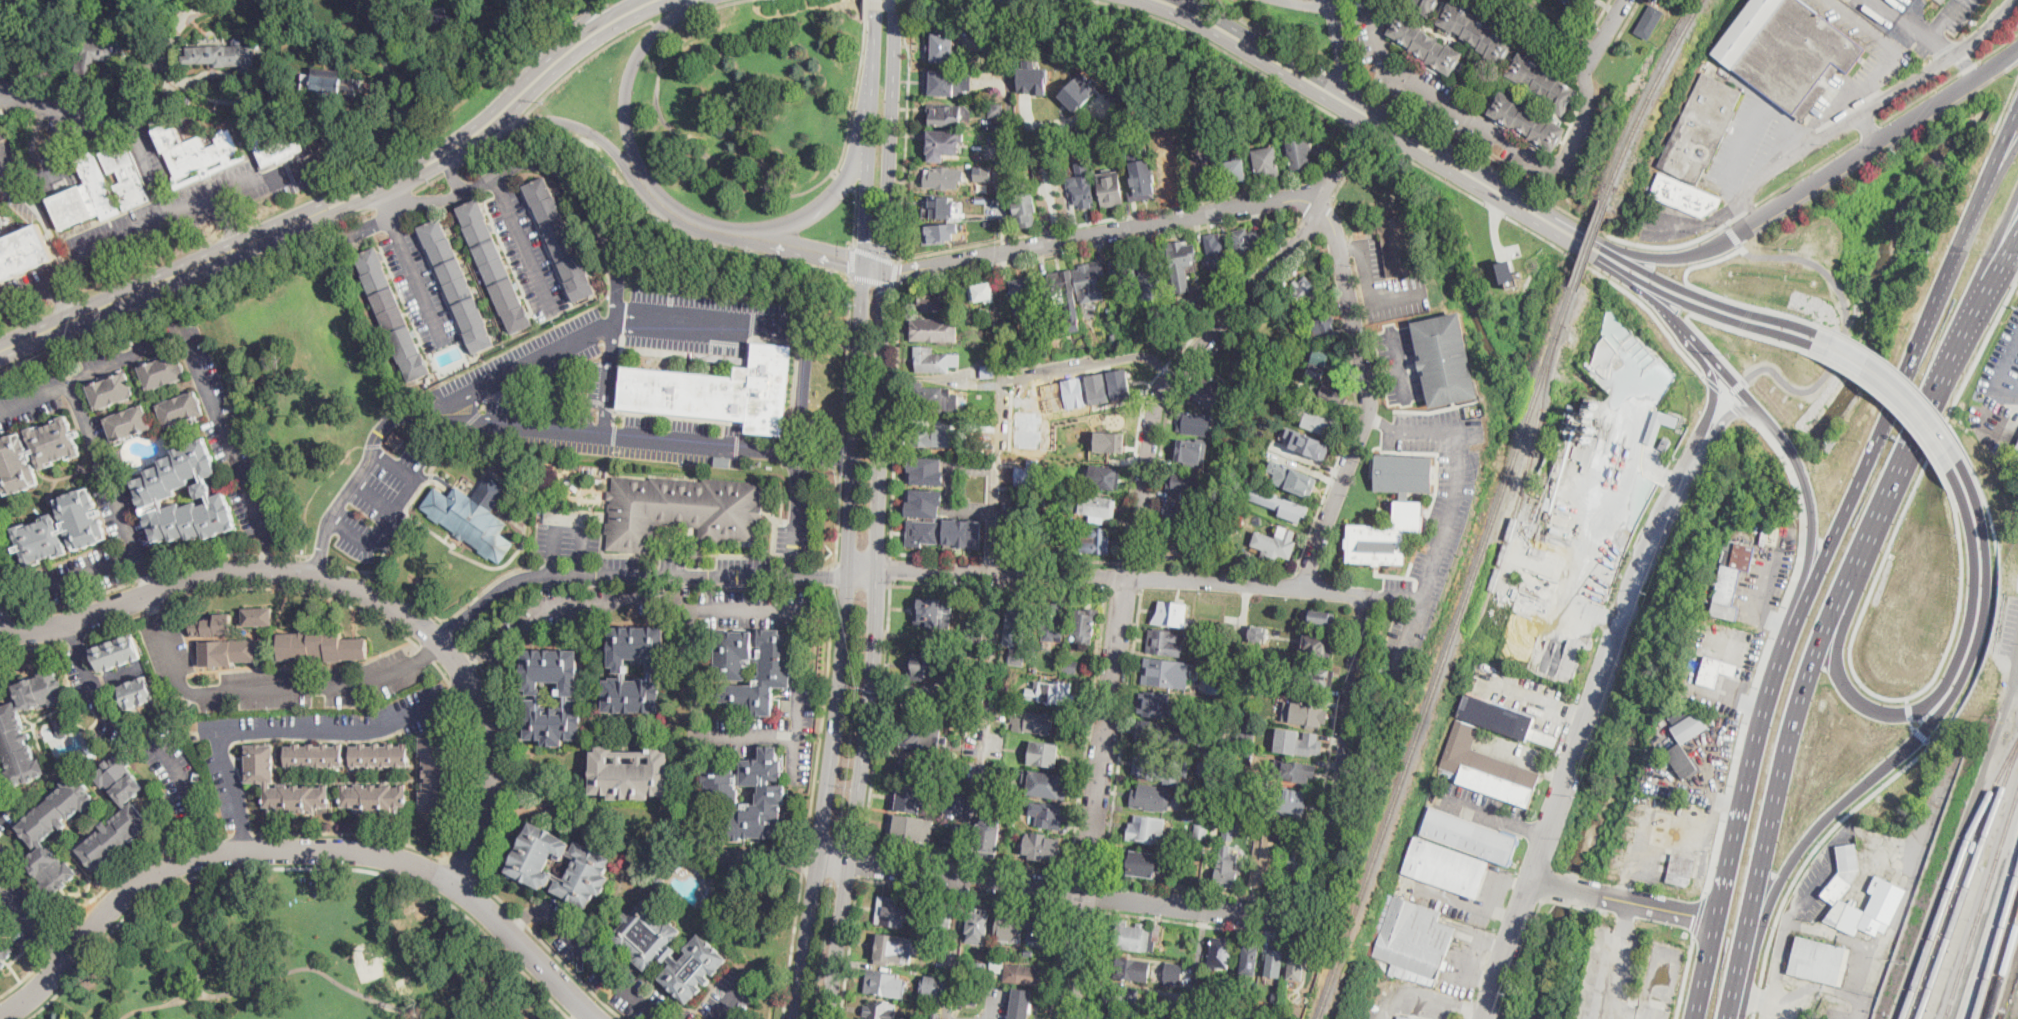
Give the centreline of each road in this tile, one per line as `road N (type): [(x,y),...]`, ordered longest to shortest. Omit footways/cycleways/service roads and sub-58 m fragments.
road 1 (residential): [(1067,1018),(1157,397),(1304,230),(1367,123)]
road 2 (primary): [(863,268),(840,701),(798,1018)]
road 3 (primary): [(829,1018),(871,699),(885,274)]
road 4 (residential): [(0,628),(72,621),(209,577),(255,571),(335,579),(382,597),(461,669),(490,738),(485,825),(452,882)]
road 5 (tertiary): [(1485,1018),(1646,555),(1712,421)]
road 6 (primary): [(1749,928),(1809,667),(1956,345)]
road 7 (residential): [(819,858),(716,850),(685,805),(688,627),(680,602),(552,607),(461,669)]
road 8 (residential): [(152,593),(73,385),(87,370),(183,333),(256,509),(270,571)]
road 9 (primary): [(1749,928),(1765,917),(1800,847),(1920,735),(1971,657),(1983,618),(1986,553),(1954,450)]
road 10 (primary): [(1135,0),(1220,36),(1627,275)]
road 11 (residential): [(452,882),(375,855),(337,851),(189,858),(145,882),(27,1001),(0,1017)]
road 12 (residential): [(1362,593),(848,569)]
road 13 (residential): [(1320,923),(819,858)]
road 14 (primary): [(1609,247),(1192,5)]
road 15 (primary): [(2017,48),(1717,246),(1652,258),(1609,247)]
road 16 (primary): [(1945,462),(1967,513),(1974,589),(1955,664),(1921,708),(1872,711),(1841,682),(1835,656),(1849,573)]
road 17 (residential): [(438,641),(507,584),(540,571),(806,577),(848,569)]
road 18 (primary): [(328,207),(447,160),(588,44),(670,0)]
road 19 (residential): [(1302,586),(1368,415),(1340,249),(1318,204)]
road 20 (residential): [(1590,60),(1590,98),(1573,151),(1561,163),(1546,162),(1388,69),(1372,0)]
road 21 (residential): [(945,265),(1283,200),(1318,204)]
road 22 (primary): [(636,0),(564,46),(455,139),(333,197),(328,207)]
road 23 (primary): [(1779,656),(1690,1018)]
road 24 (primary): [(0,349),(328,207)]
road 25 (primary): [(1715,358),(1793,451),(1810,501),(1812,542),(1779,656)]
road 26 (residential): [(1320,923),(1362,593)]
road 27 (primary): [(1905,378),(1779,656)]
road 28 (residential): [(205,855),(179,771),(147,734),(98,703),(72,621)]
road 29 (primary): [(752,228),(687,212),(643,170),(625,97),(649,38)]
road 30 (primary): [(885,274),(898,10)]
road 31 (primary): [(496,124),(556,121),(597,136),(650,201),(698,231)]
road 32 (primary): [(2017,112),(1922,335)]
road 33 (primary): [(1821,330),(1709,299),(1609,247)]
road 34 (residential): [(598,1018),(452,882)]
road 35 (primary): [(1627,275),(1806,345)]
road 36 (residential): [(1176,377),(1140,354),(999,381)]
road 37 (primary): [(1806,345),(1878,385),(1945,462)]
road 38 (residential): [(1711,918),(1533,878)]
road 39 (primary): [(1954,450),(1896,380),(1821,330)]
road 40 (primary): [(869,141),(827,201),(790,223),(752,228)]
road 41 (tertiary): [(1967,323),(2017,191)]
road 42 (tertiary): [(2017,147),(1952,264)]
road 43 (primary): [(877,9),(869,141)]
road 44 (primary): [(869,141),(863,268)]
road 45 (primary): [(1956,345),(2017,239)]

